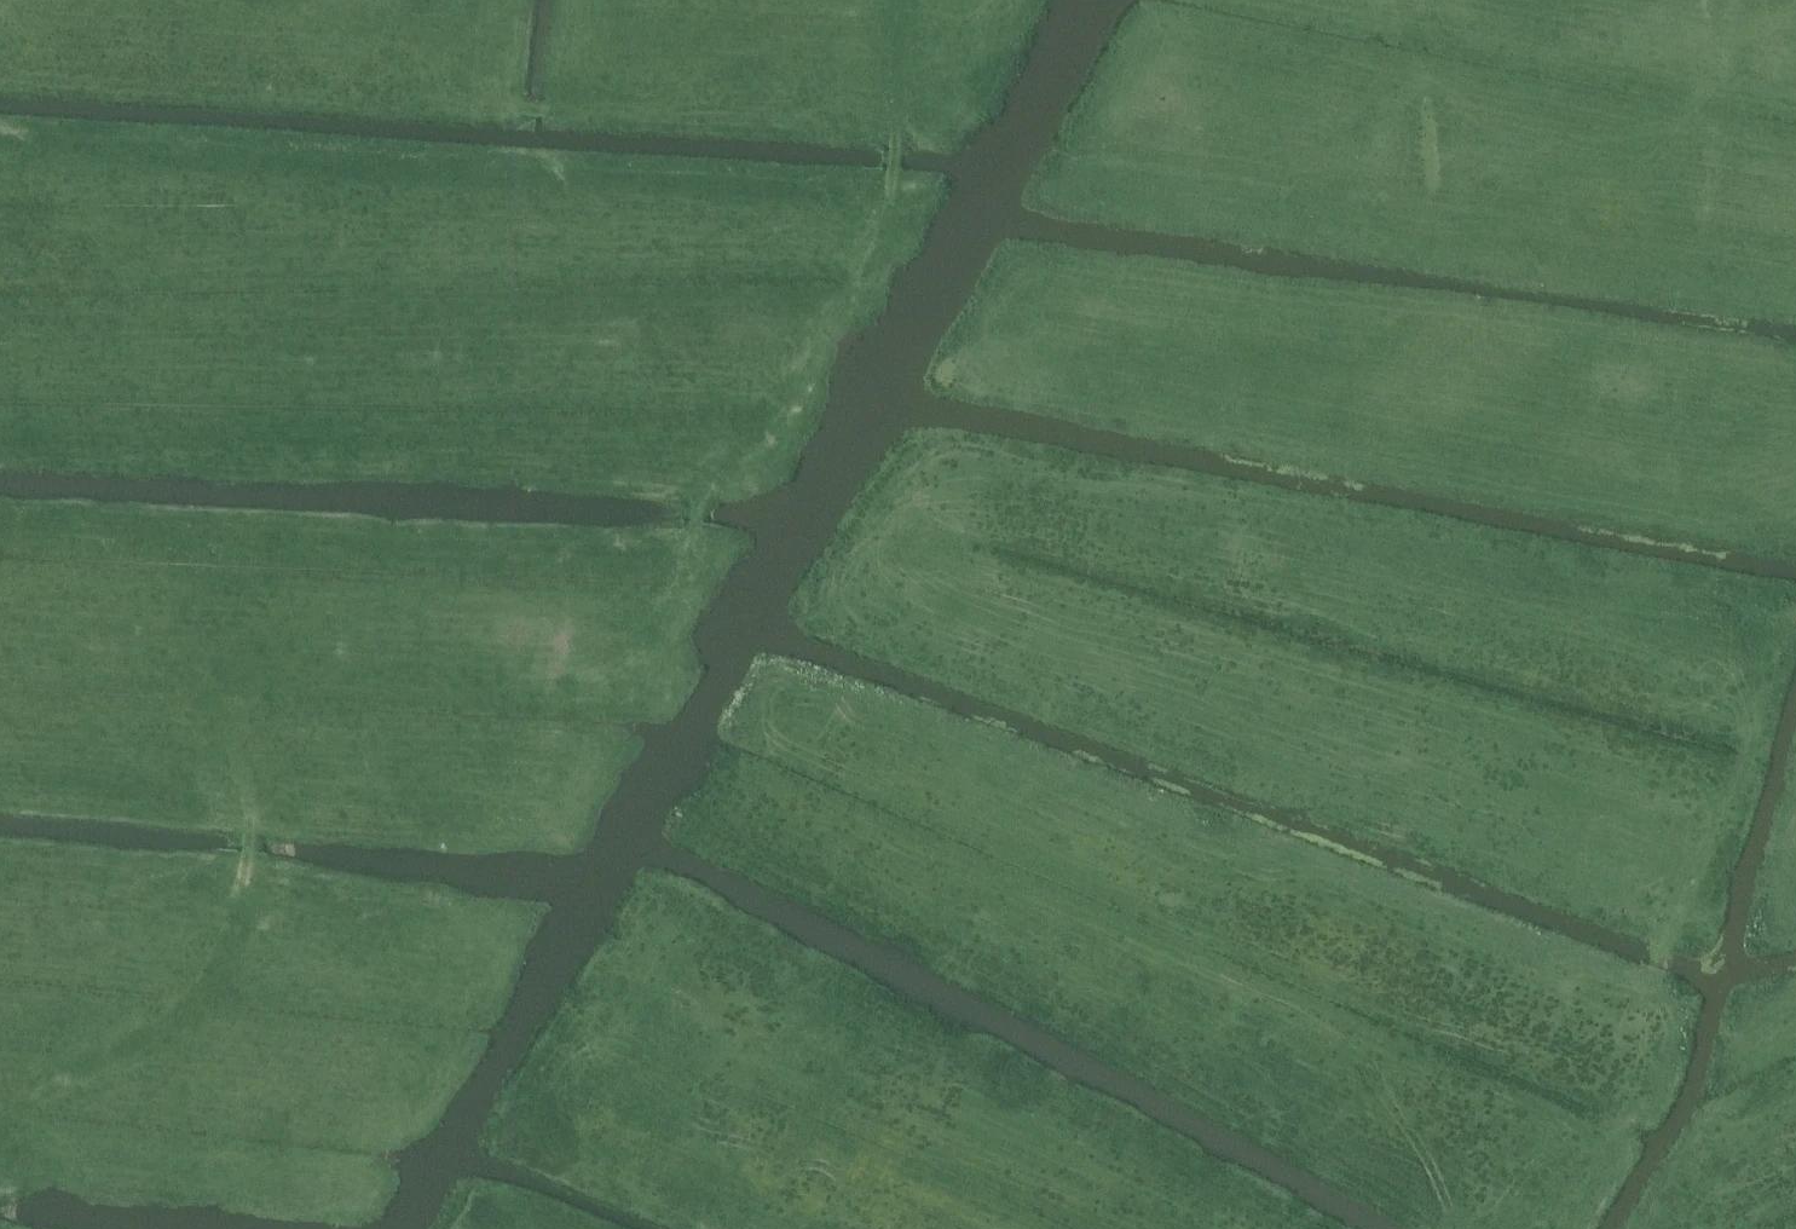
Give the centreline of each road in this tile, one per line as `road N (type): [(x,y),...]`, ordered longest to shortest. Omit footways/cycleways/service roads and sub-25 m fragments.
road 1 (track): [(902,0),(896,194),(702,484),(692,544),(264,817),(220,958),(0,1146)]
road 2 (track): [(1487,1228),(1636,1015),(1795,618)]

